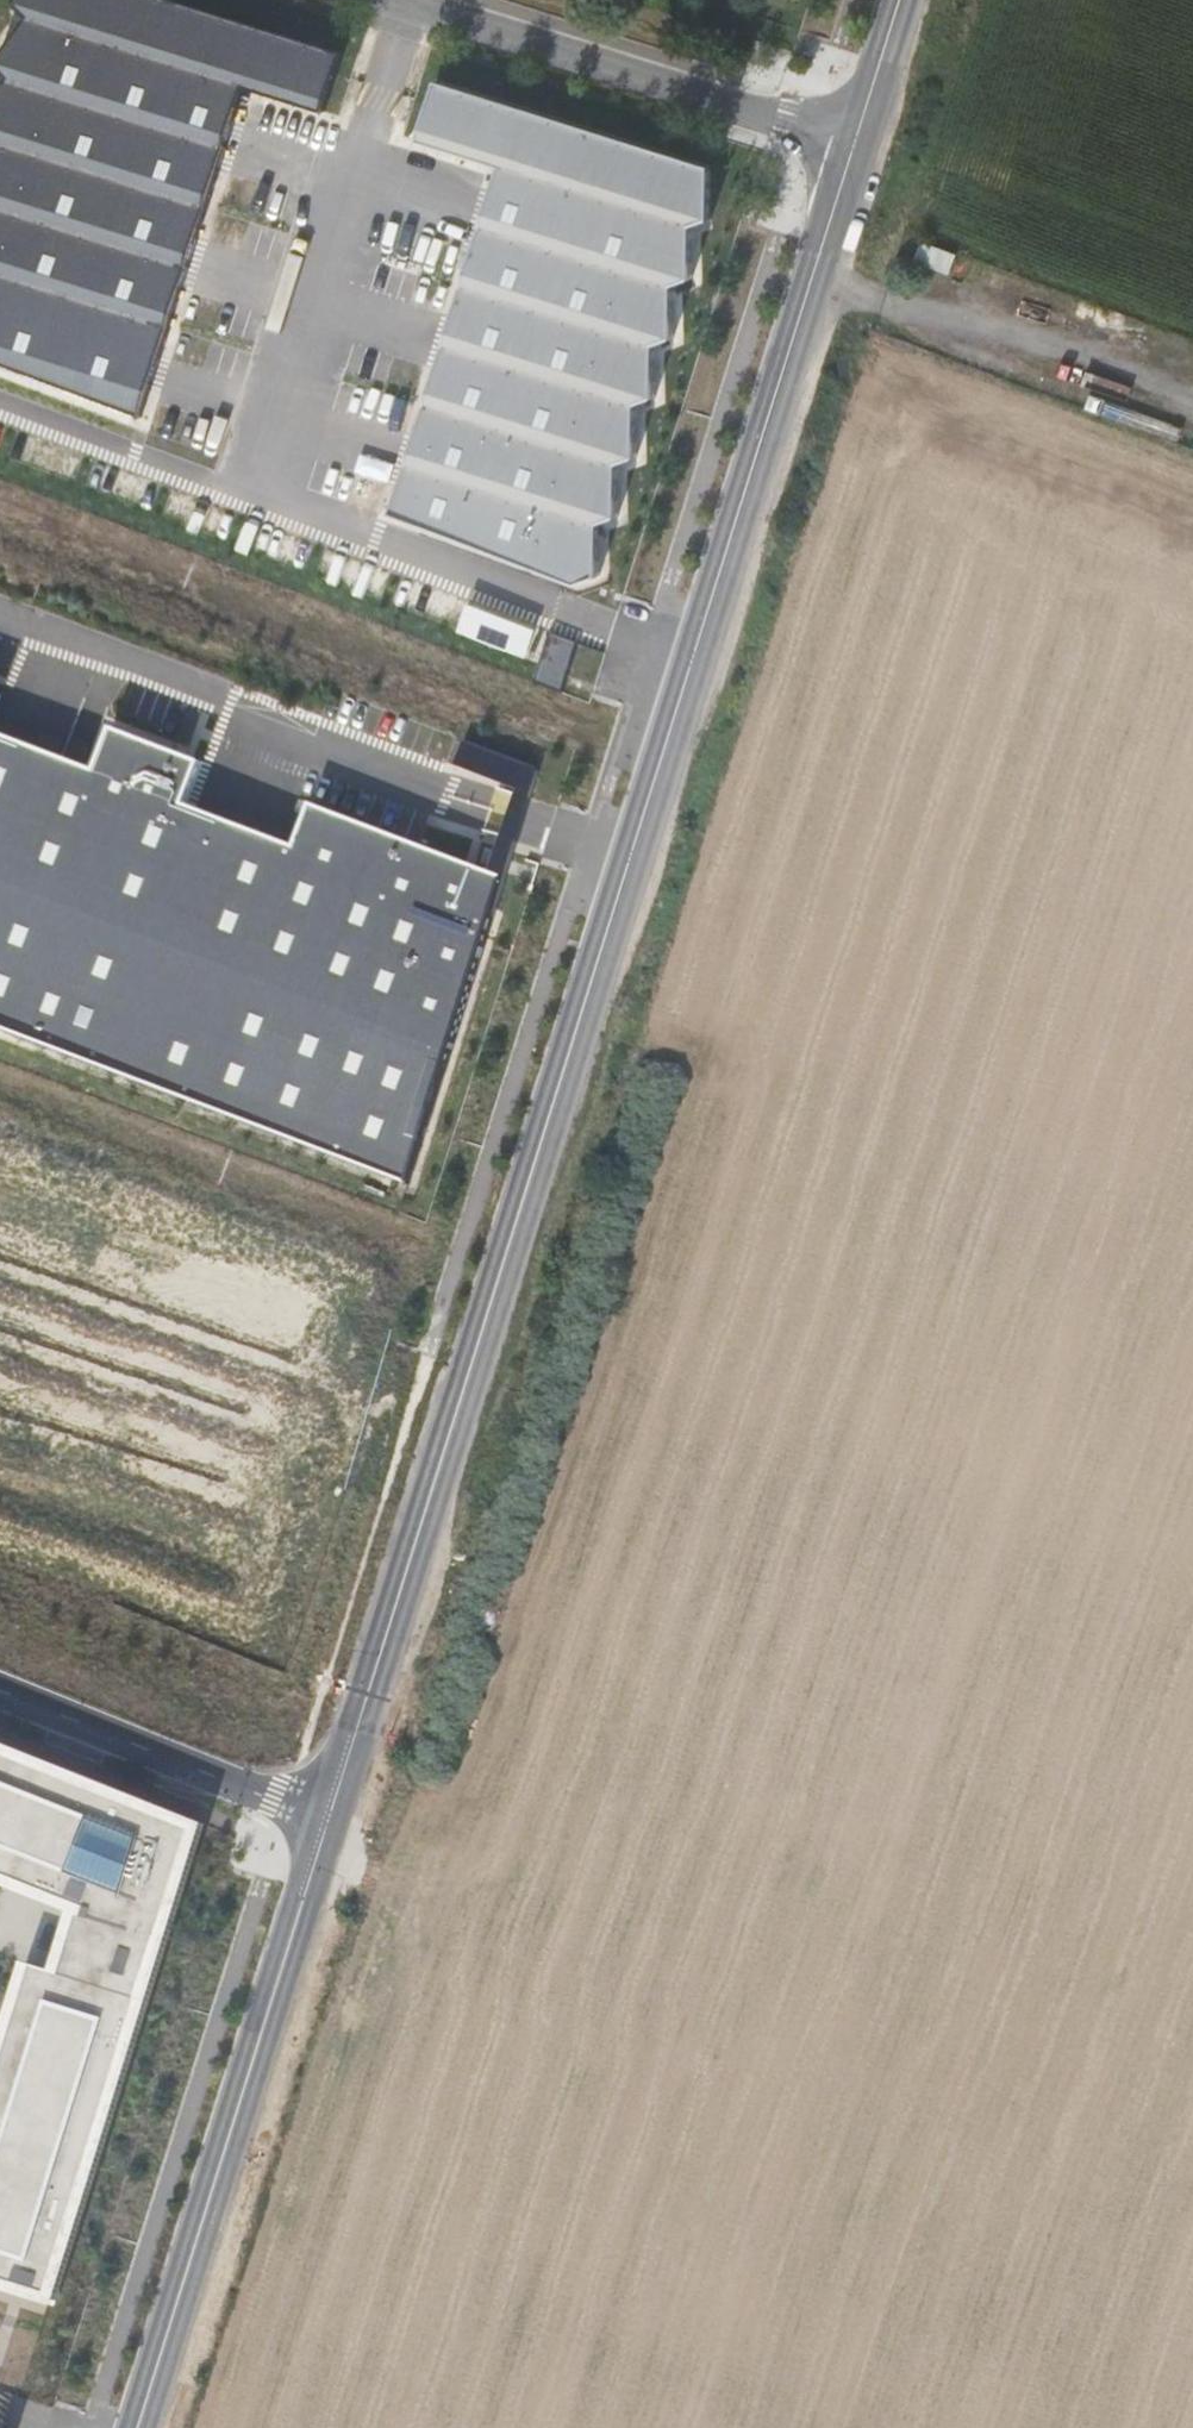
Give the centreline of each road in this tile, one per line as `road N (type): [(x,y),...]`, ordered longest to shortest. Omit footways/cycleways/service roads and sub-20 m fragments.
road 1 (tertiary): [(851,134),(323,1815)]
road 2 (tertiary): [(323,1815),(127,2427)]
road 3 (residential): [(851,134),(417,0)]
road 4 (unclassified): [(0,1693),(323,1815)]
road 5 (tertiary): [(894,0),(851,134)]

